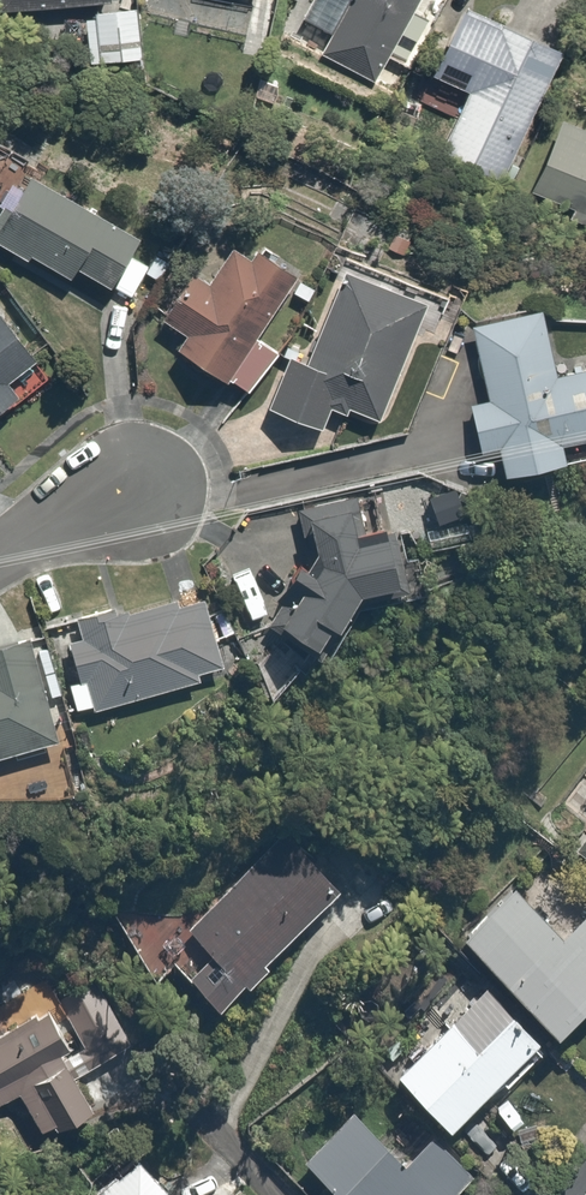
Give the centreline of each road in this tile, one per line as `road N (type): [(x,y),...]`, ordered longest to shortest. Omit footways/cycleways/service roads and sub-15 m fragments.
road 1 (residential): [(0,550),(129,493)]

